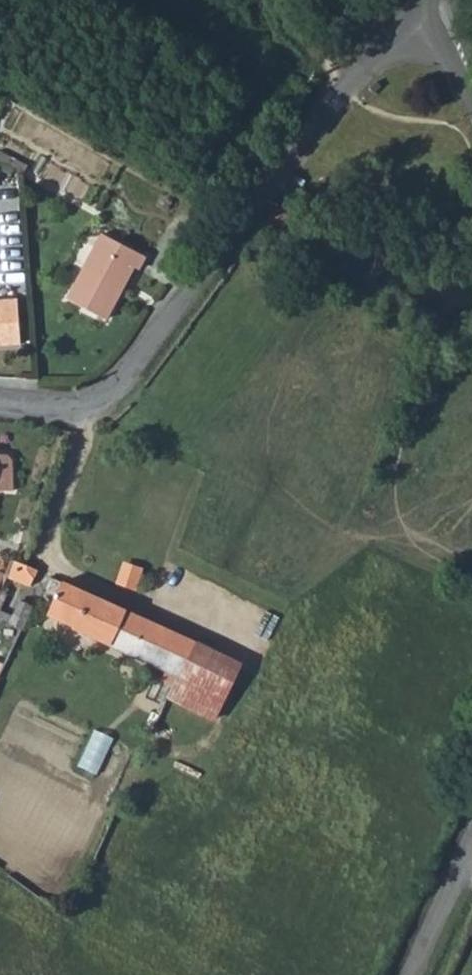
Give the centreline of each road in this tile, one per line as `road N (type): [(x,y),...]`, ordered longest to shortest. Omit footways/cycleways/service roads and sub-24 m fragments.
road 1 (residential): [(0,400),(67,406),(113,385),(354,72),(425,2)]
road 2 (residential): [(403,974),(471,829)]

